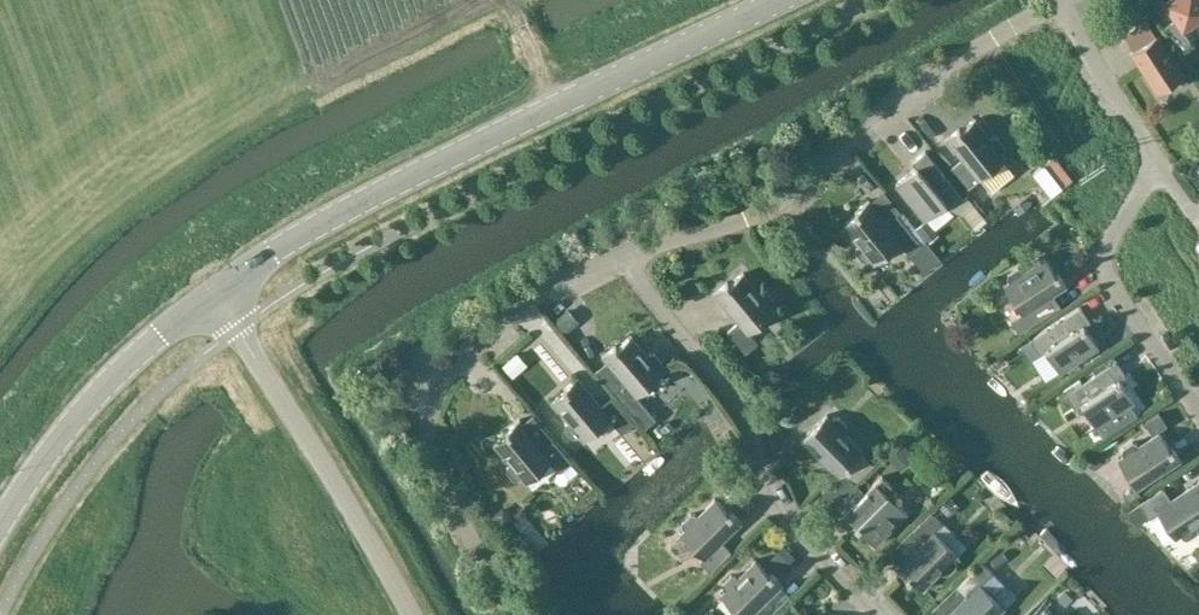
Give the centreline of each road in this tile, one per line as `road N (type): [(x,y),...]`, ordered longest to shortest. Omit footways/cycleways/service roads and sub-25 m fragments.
road 1 (tertiary): [(219,293),(372,196),(780,0)]
road 2 (unclassified): [(409,614),(219,293)]
road 3 (tertiary): [(0,526),(76,416),(219,293)]

